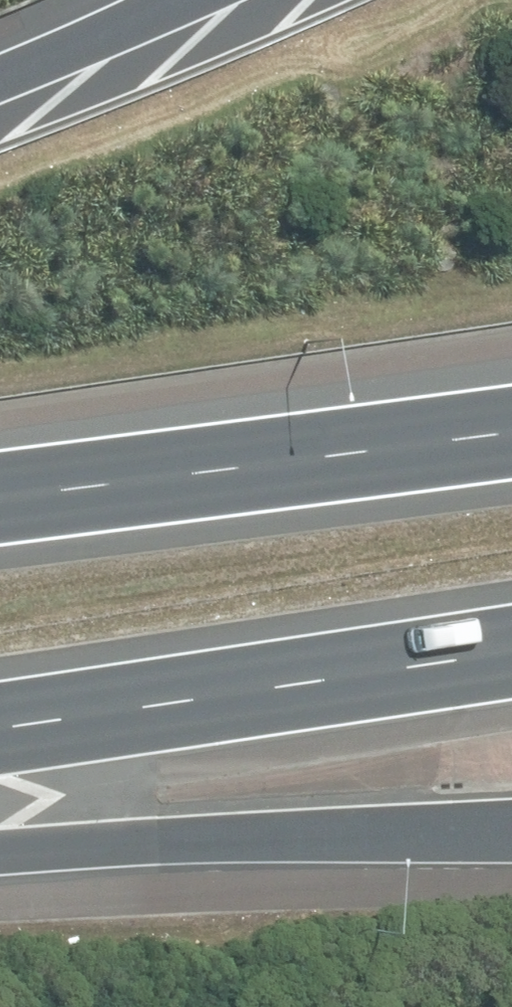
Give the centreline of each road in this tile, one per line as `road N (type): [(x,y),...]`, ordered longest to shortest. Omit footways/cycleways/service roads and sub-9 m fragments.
road 1 (motorway): [(511,651),(0,731)]
road 2 (motorway): [(0,499),(511,434)]
road 3 (motorway): [(511,830),(0,855)]
road 4 (motorway): [(0,81),(187,0)]

